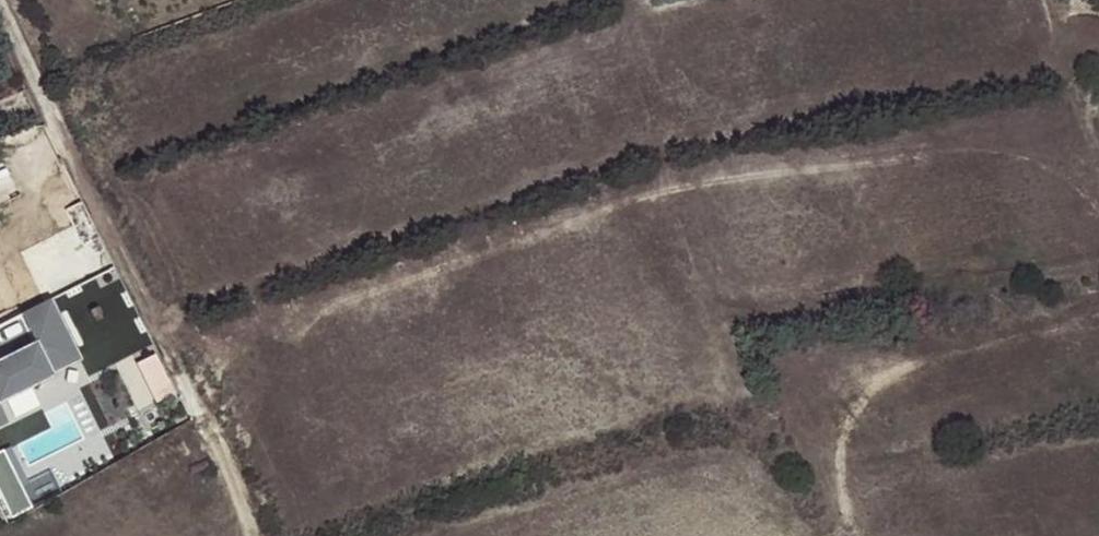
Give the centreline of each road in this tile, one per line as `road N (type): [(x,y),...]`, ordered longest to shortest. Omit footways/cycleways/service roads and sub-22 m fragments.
road 1 (track): [(62,138),(254,535)]
road 2 (residential): [(0,2),(62,138)]

